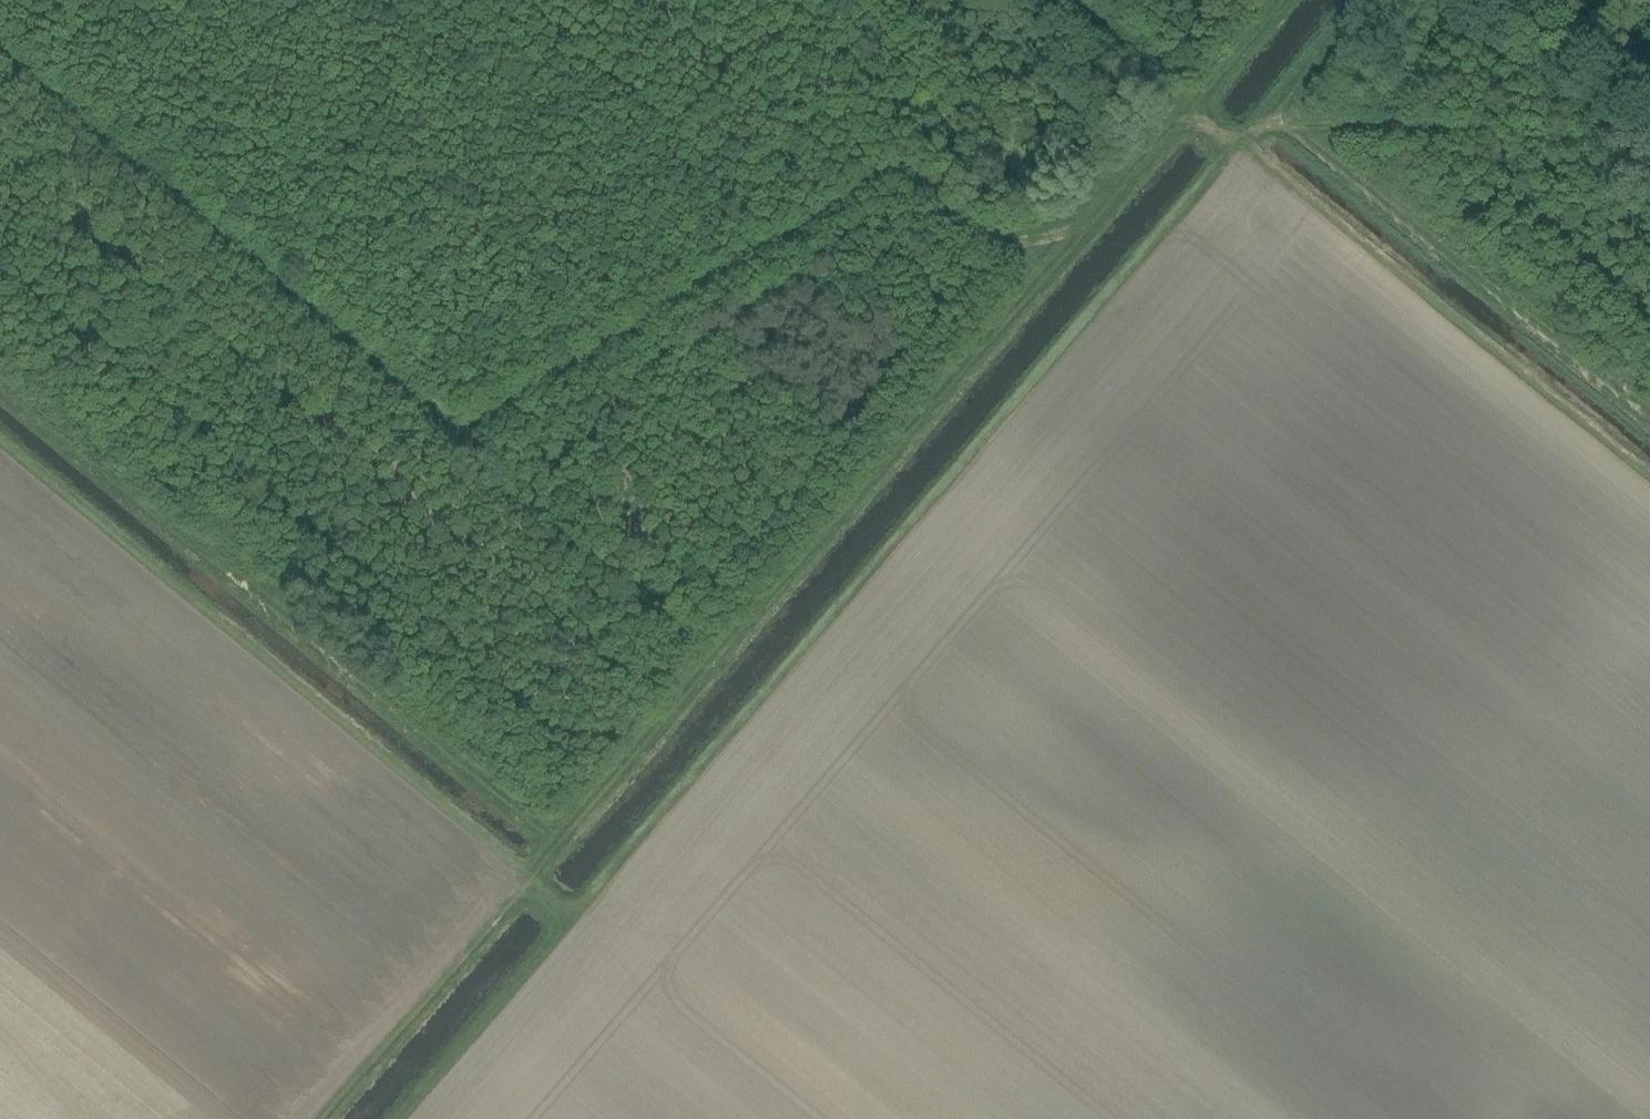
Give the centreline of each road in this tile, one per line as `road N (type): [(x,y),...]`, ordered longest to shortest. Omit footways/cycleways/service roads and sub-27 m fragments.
road 1 (track): [(307,1118),(785,579),(1270,0)]
road 2 (track): [(1052,0),(1229,150),(1285,132),(1639,141),(1649,149)]

